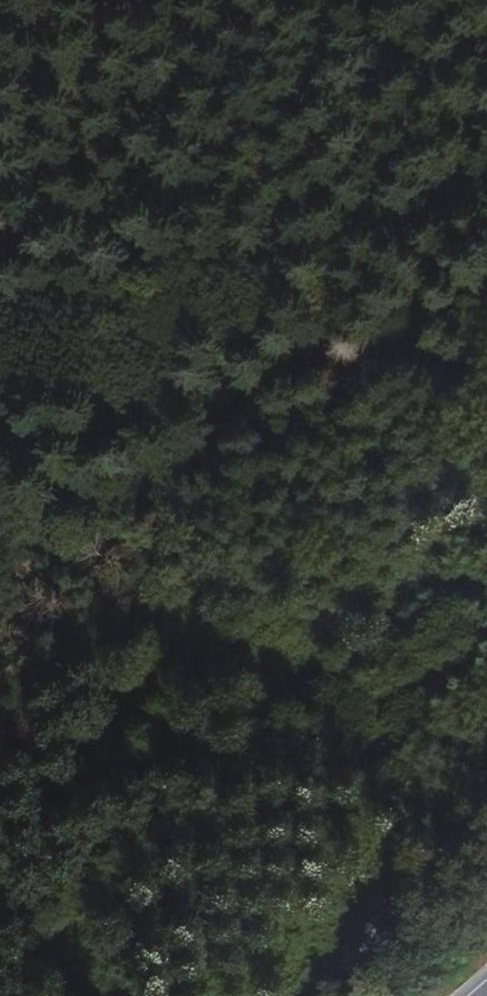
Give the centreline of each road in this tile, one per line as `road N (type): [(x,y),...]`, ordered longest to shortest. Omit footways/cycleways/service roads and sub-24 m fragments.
road 1 (track): [(0,282),(66,316),(131,301),(276,264),(486,168)]
road 2 (track): [(303,995),(486,794)]

